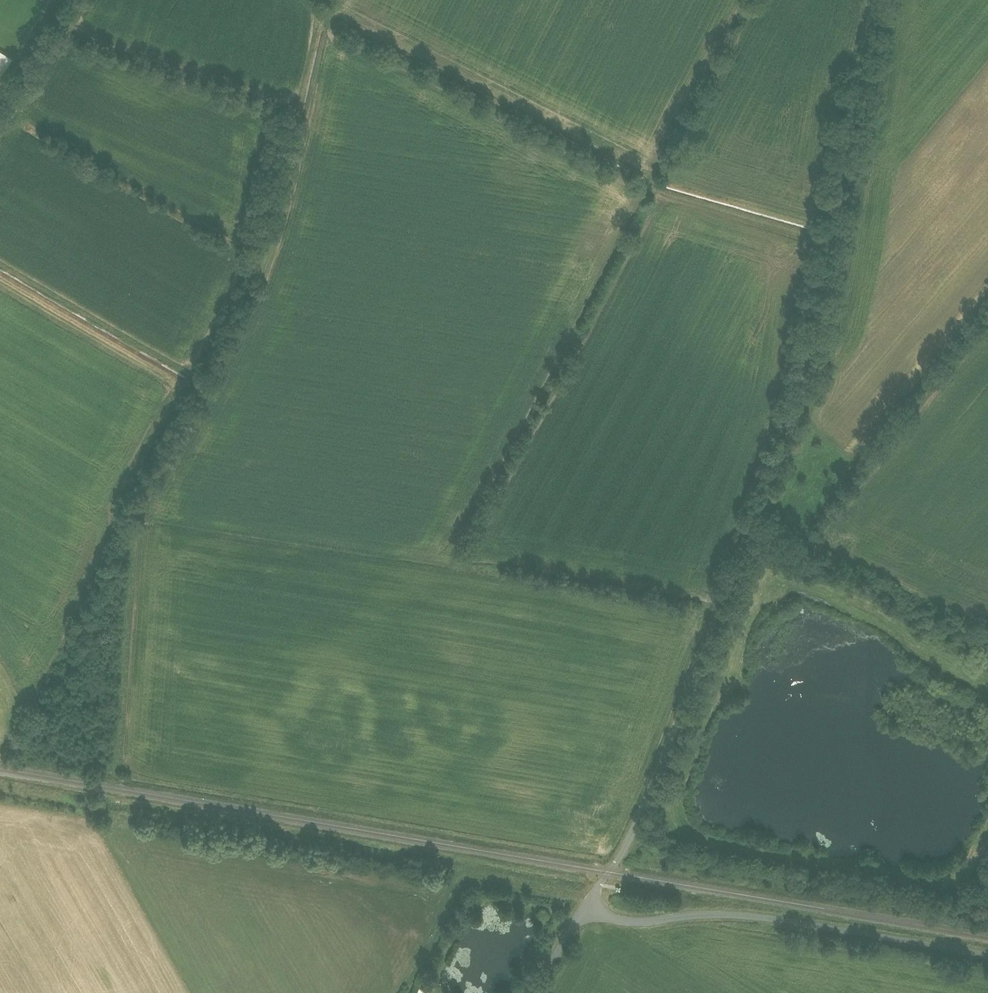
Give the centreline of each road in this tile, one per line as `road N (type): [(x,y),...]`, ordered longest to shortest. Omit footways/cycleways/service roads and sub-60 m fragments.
road 1 (residential): [(872,0),(774,480),(626,845),(539,992)]
road 2 (track): [(987,959),(753,918),(652,923),(589,906)]

